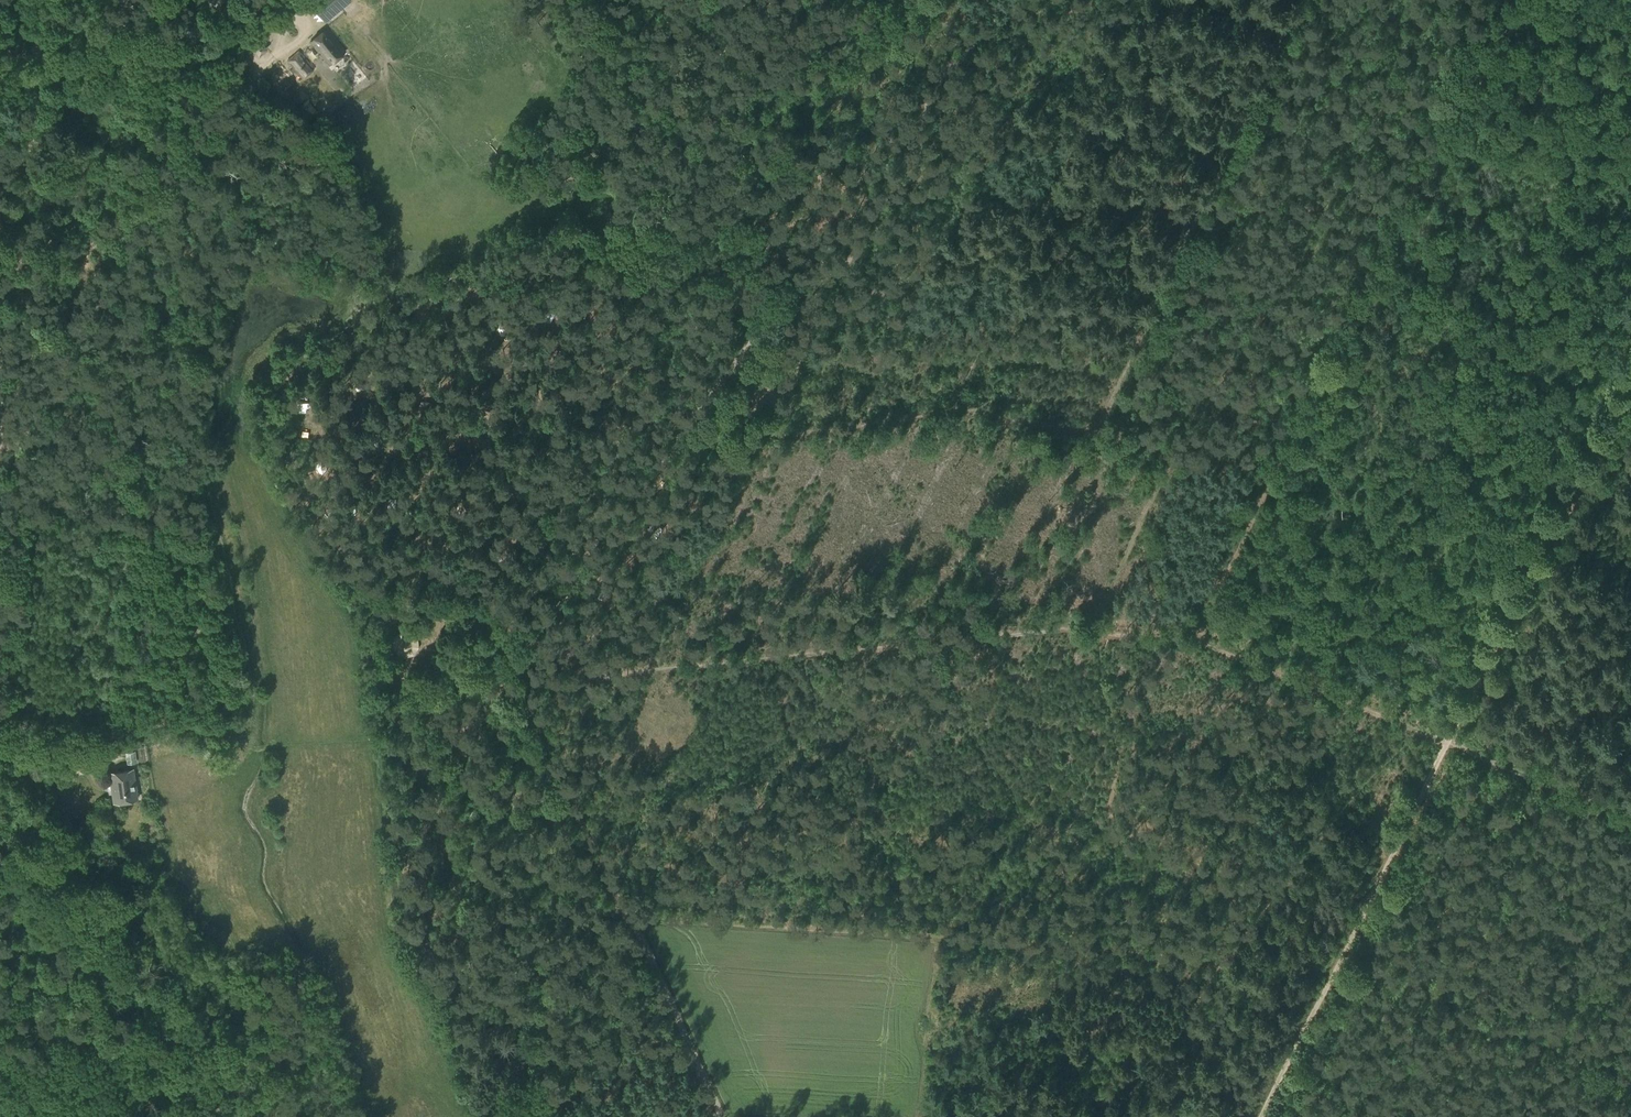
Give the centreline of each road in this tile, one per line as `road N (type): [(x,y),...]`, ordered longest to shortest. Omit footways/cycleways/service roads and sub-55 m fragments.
road 1 (track): [(623,914),(505,660),(421,451),(438,418),(590,353),(642,368),(696,442),(954,412),(1166,455),(1099,619),(1097,678),(1116,743),(1109,843),(1129,949)]
road 2 (track): [(518,687),(1046,632),(1166,633),(1447,743)]
road 3 (track): [(510,669),(755,337),(839,268),(915,156),(939,80),(1011,0)]
road 4 (track): [(623,914),(1286,960),(1333,972)]
road 5 (track): [(1496,0),(1196,642)]
road 6 (track): [(17,443),(162,189),(245,92),(254,67),(247,23),(271,0)]
road 7 (track): [(1299,0),(1095,436)]
road 8 (track): [(1630,376),(1447,743)]
road 9 (track): [(173,436),(192,456),(223,542),(248,656),(252,706),(235,742)]
road 10 (track): [(1333,972),(1394,979),(1630,1081)]
road 11 (track): [(1447,743),(1333,972)]
road 12 (track): [(0,736),(30,729),(125,738),(168,724),(235,742)]
road 13 (track): [(721,1116),(623,914)]
road 14 (track): [(1447,743),(1630,819)]
road 15 (track): [(1333,972),(1260,1116)]
road 16 (track): [(95,58),(153,57),(218,0)]
road 17 (track): [(0,746),(98,746),(117,760)]
road 18 (track): [(1157,448),(1276,470)]

